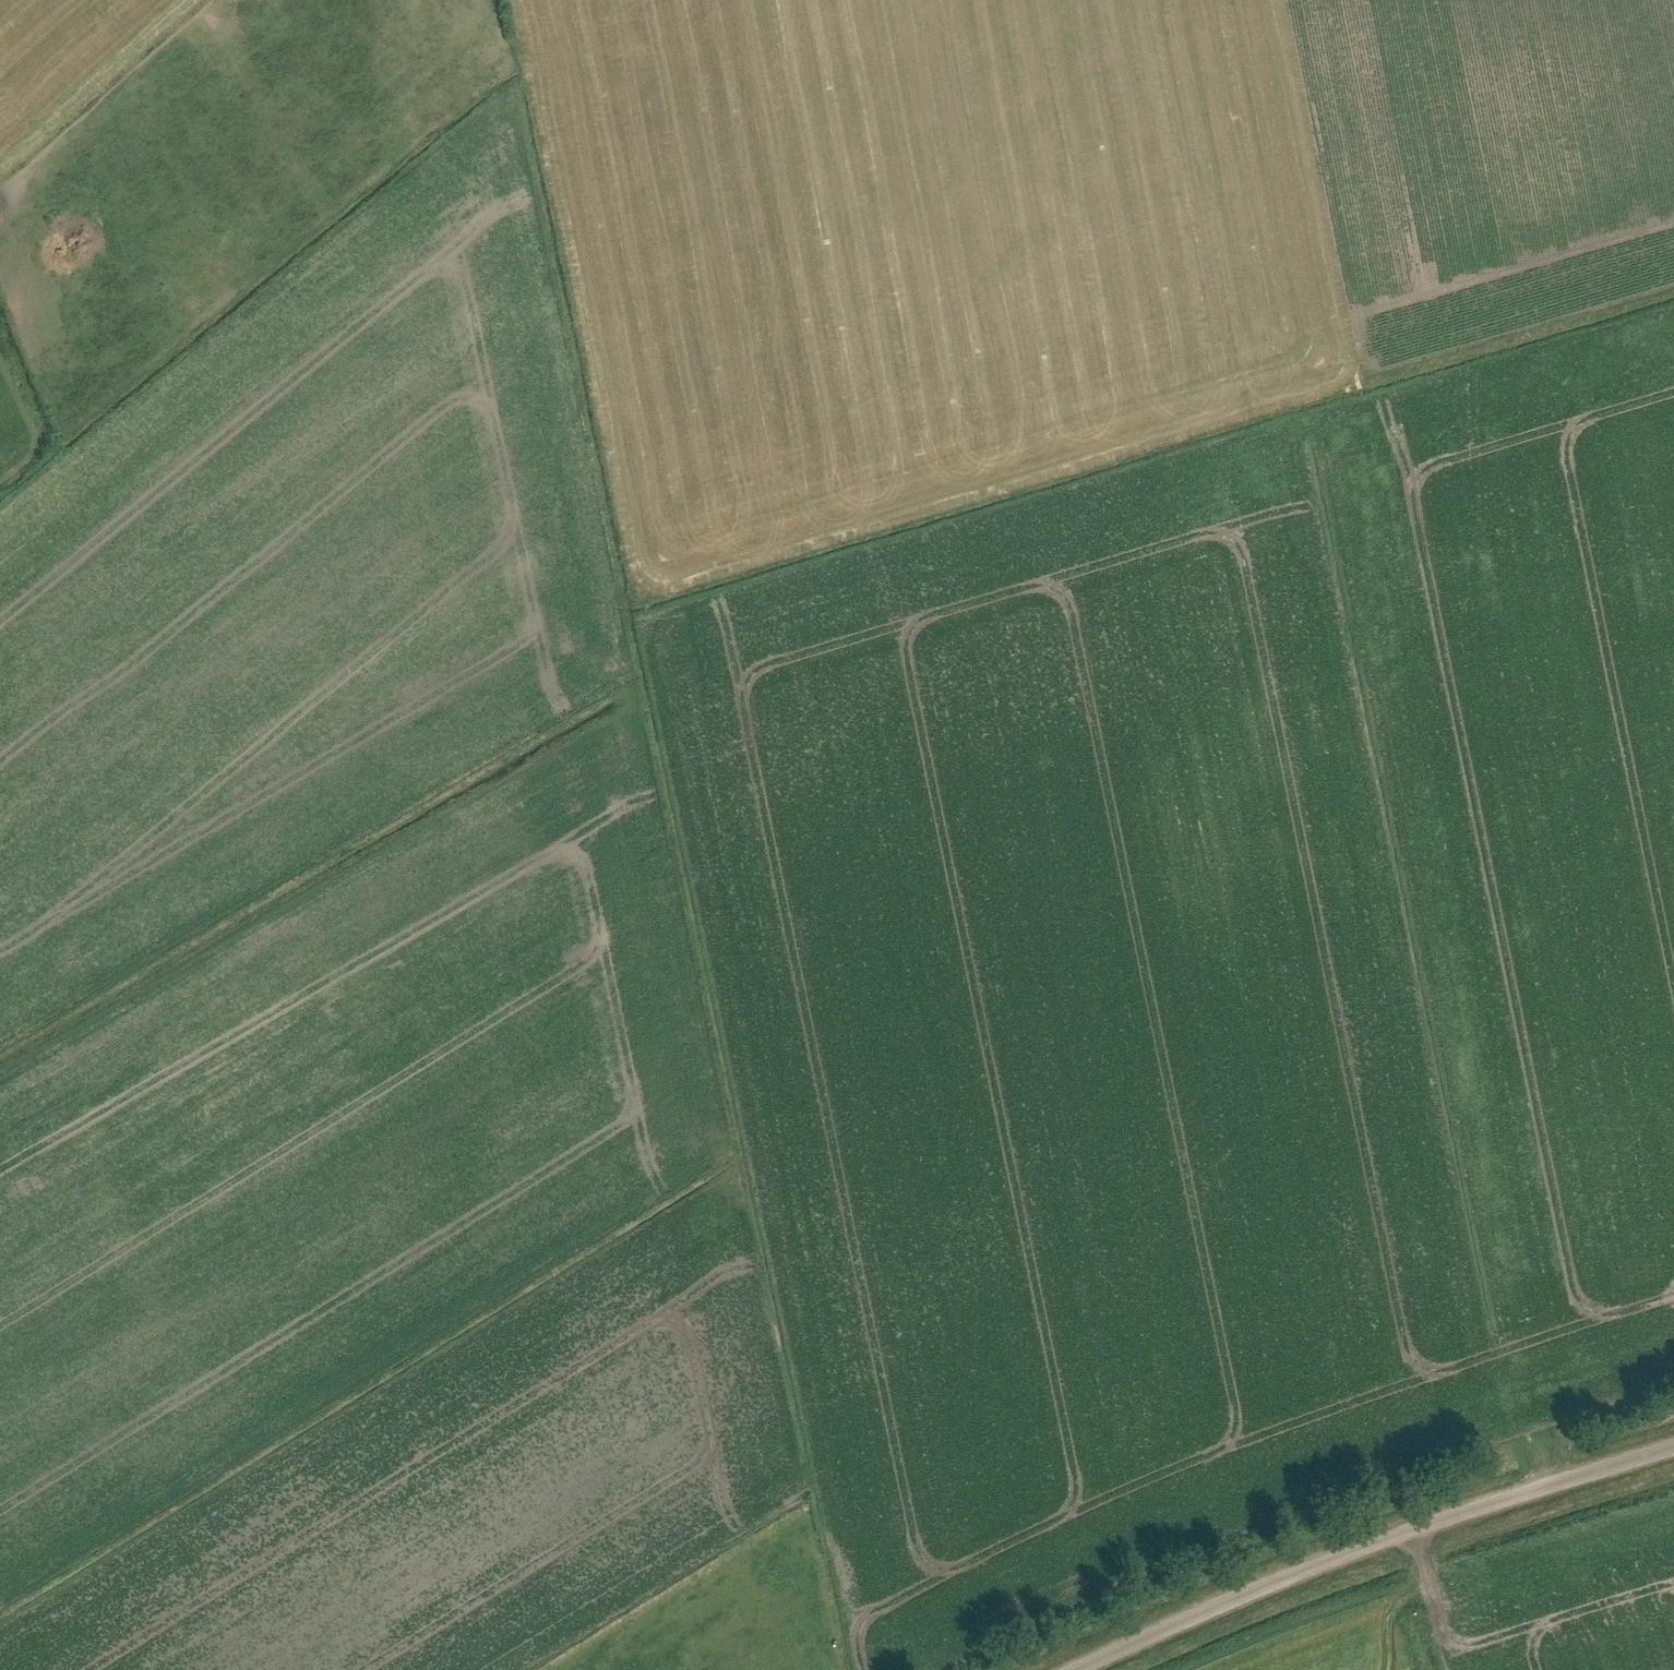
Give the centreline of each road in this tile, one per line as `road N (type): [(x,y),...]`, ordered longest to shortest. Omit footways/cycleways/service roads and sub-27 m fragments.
road 1 (unclassified): [(1087,1669),(1431,1524),(1673,1448)]
road 2 (track): [(194,0),(0,175)]

